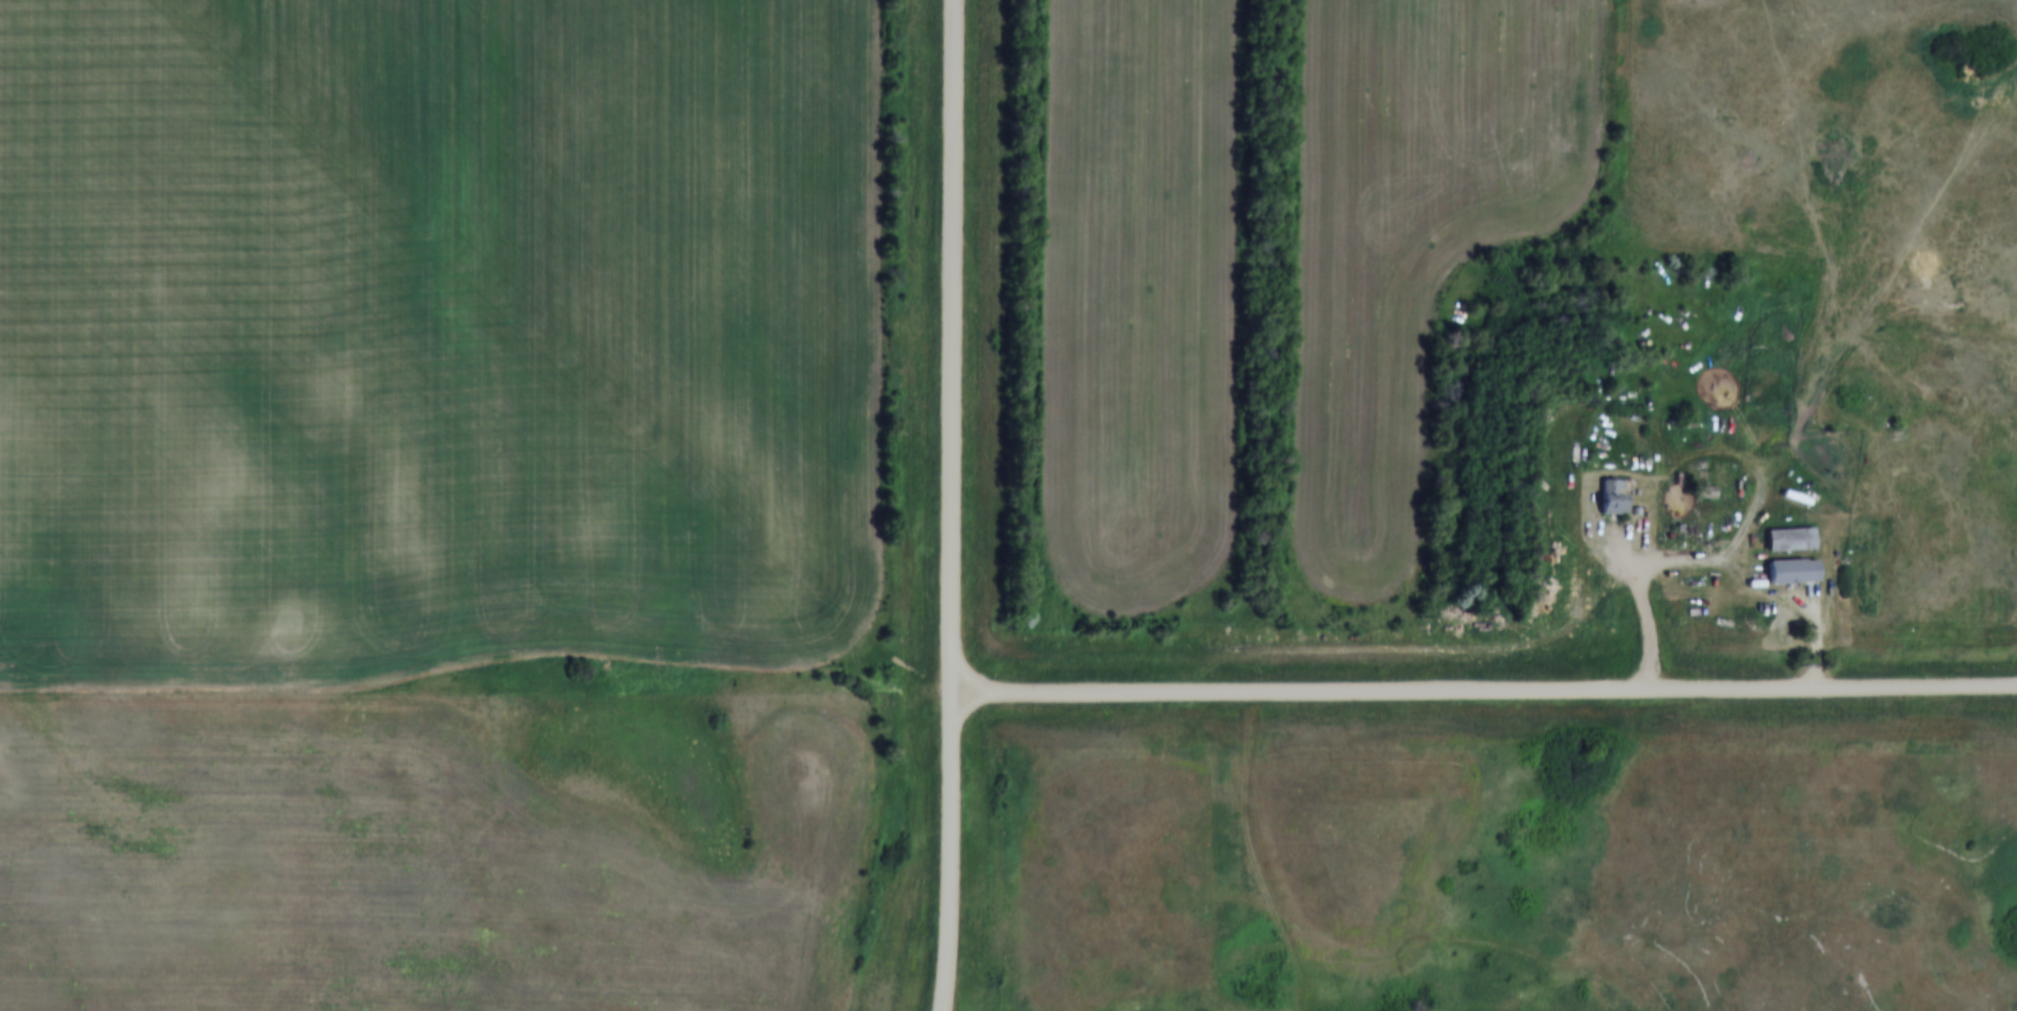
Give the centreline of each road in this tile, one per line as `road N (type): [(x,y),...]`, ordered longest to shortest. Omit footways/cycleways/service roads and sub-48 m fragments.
road 1 (residential): [(957,0),(953,693)]
road 2 (track): [(1226,1010),(1222,948),(1283,696)]
road 3 (residential): [(944,1010),(953,693)]

